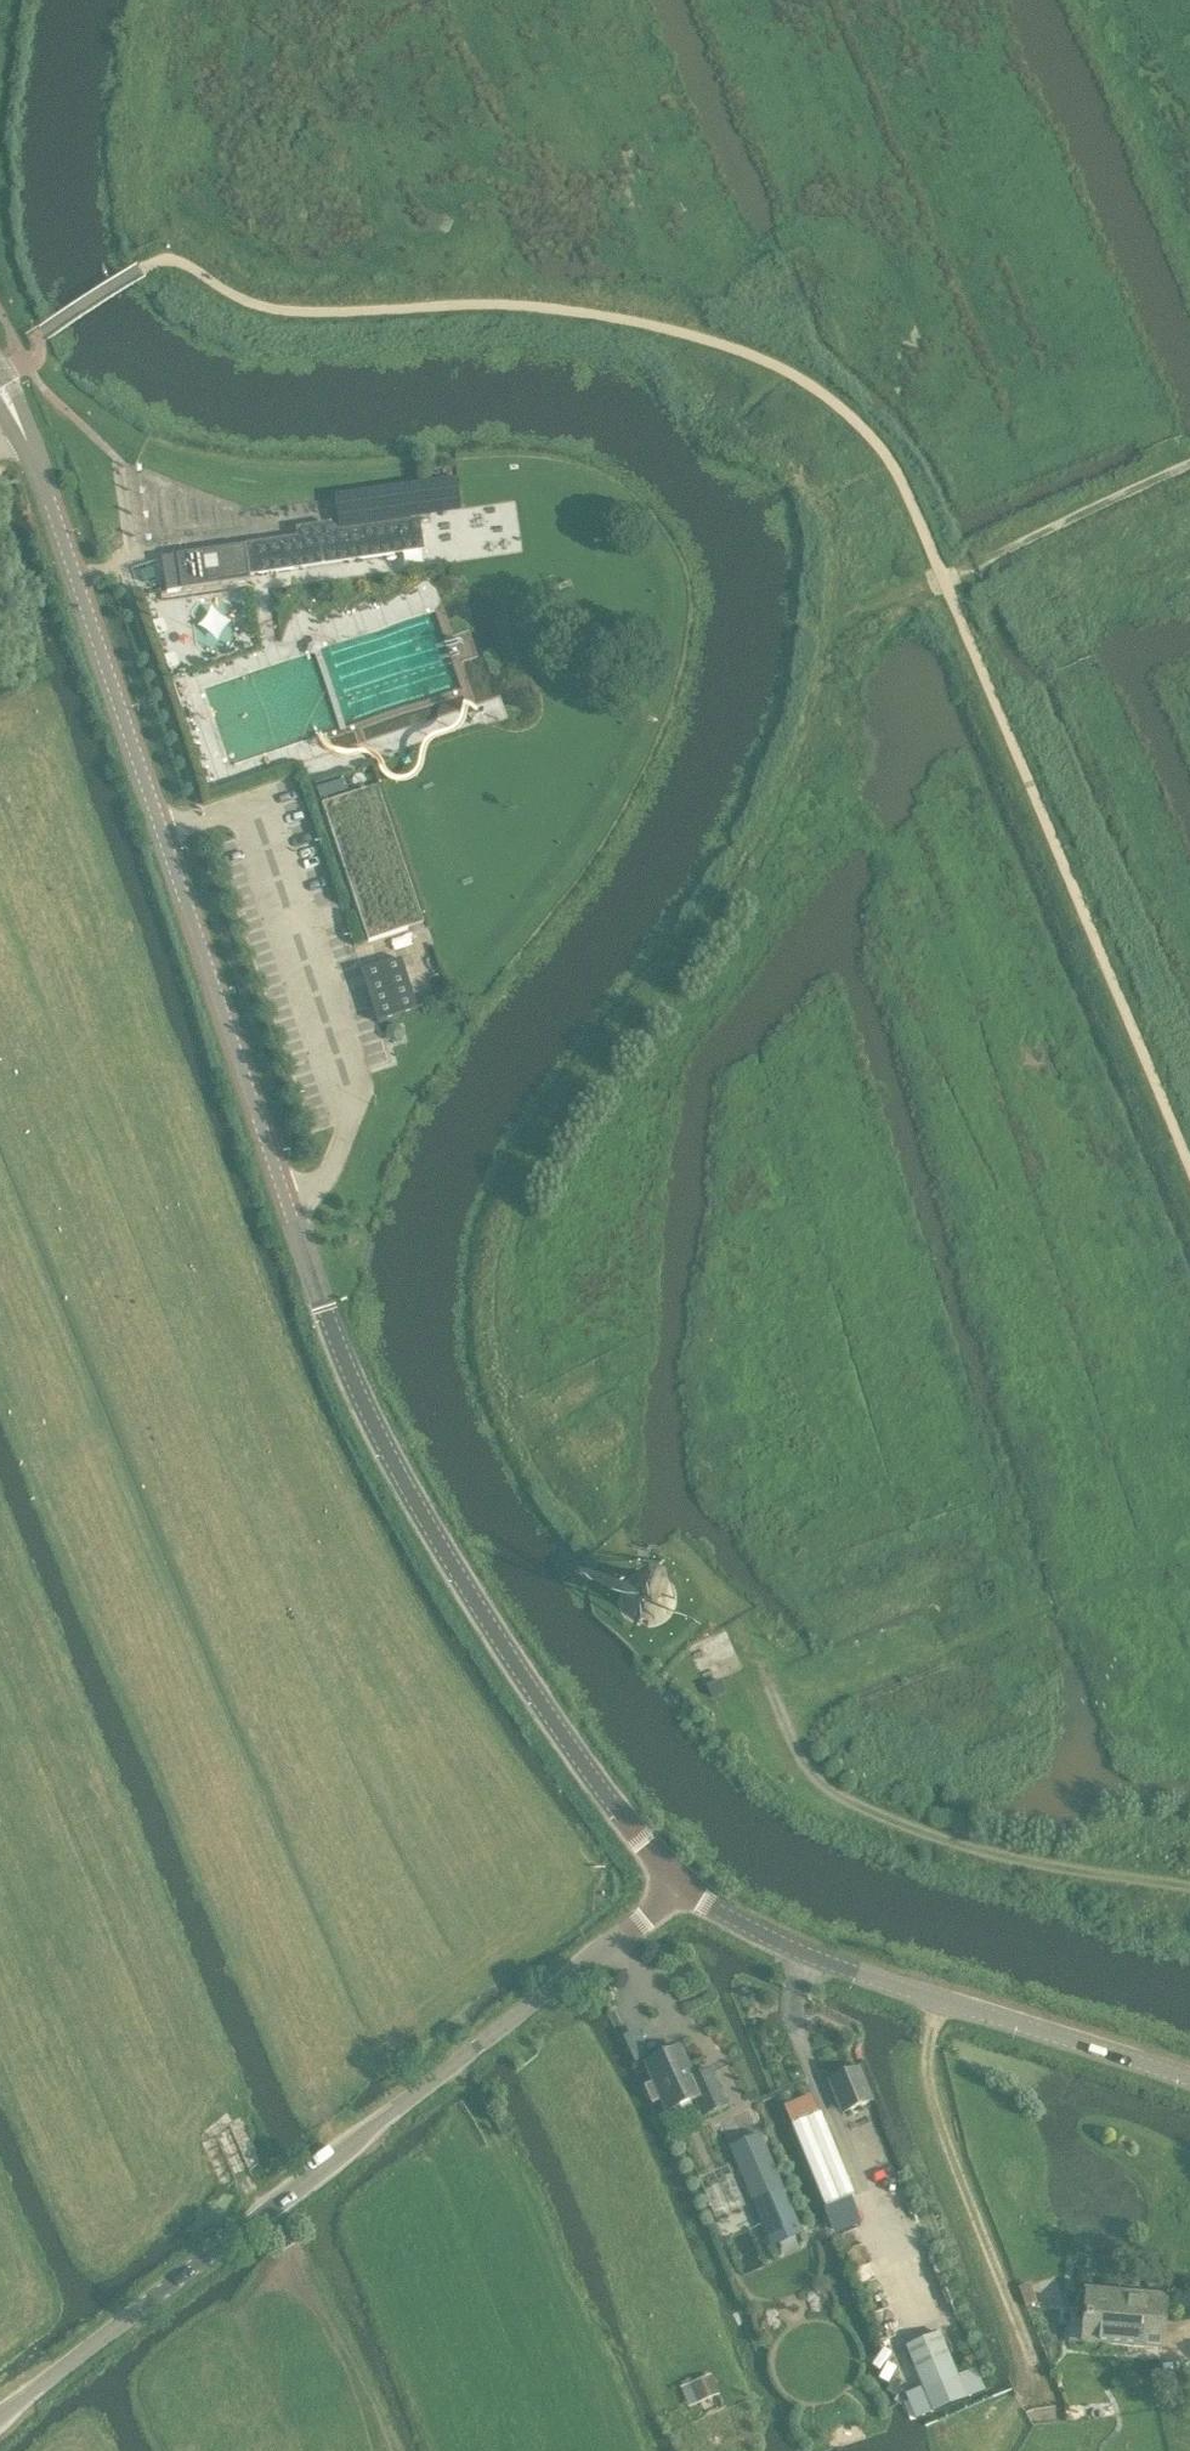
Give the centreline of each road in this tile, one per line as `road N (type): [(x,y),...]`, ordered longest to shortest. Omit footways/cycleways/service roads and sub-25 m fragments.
road 1 (tertiary): [(681,1890),(505,1655),(433,1544),(379,1436),(282,1193),(35,458),(0,387)]
road 2 (tertiary): [(0,2428),(681,1890)]
road 3 (tertiary): [(1189,2079),(940,2003),(758,1930),(681,1890)]
road 4 (track): [(979,2450),(1004,2414),(1036,2392),(934,2108),(926,2053),(945,2004)]
road 5 (track): [(942,580),(1189,466)]

